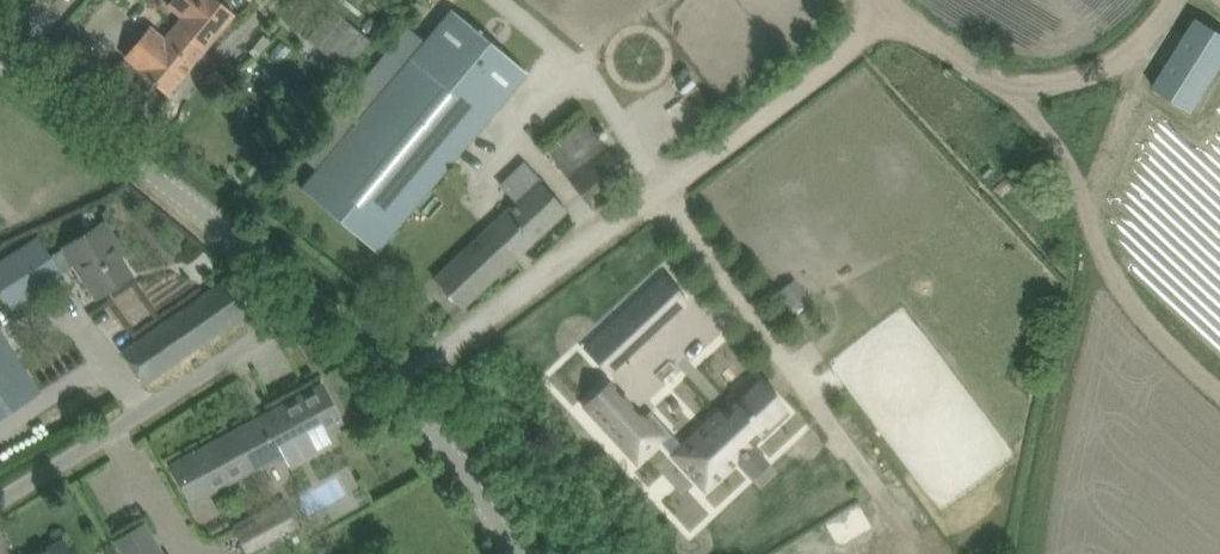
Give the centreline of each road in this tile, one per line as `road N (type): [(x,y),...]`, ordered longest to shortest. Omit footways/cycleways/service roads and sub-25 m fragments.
road 1 (track): [(401,384),(894,19)]
road 2 (track): [(1029,553),(1095,245),(1102,173),(1136,54)]
road 3 (unclassified): [(311,303),(0,55)]
road 4 (track): [(1219,387),(1153,330),(1095,245),(1067,168),(999,79)]
road 5 (unclassified): [(311,303),(0,495)]
road 6 (unclassified): [(524,553),(401,384),(311,303)]
road 7 (track): [(999,79),(1057,81),(1136,54),(1174,0)]
road 8 (track): [(999,79),(894,19)]

